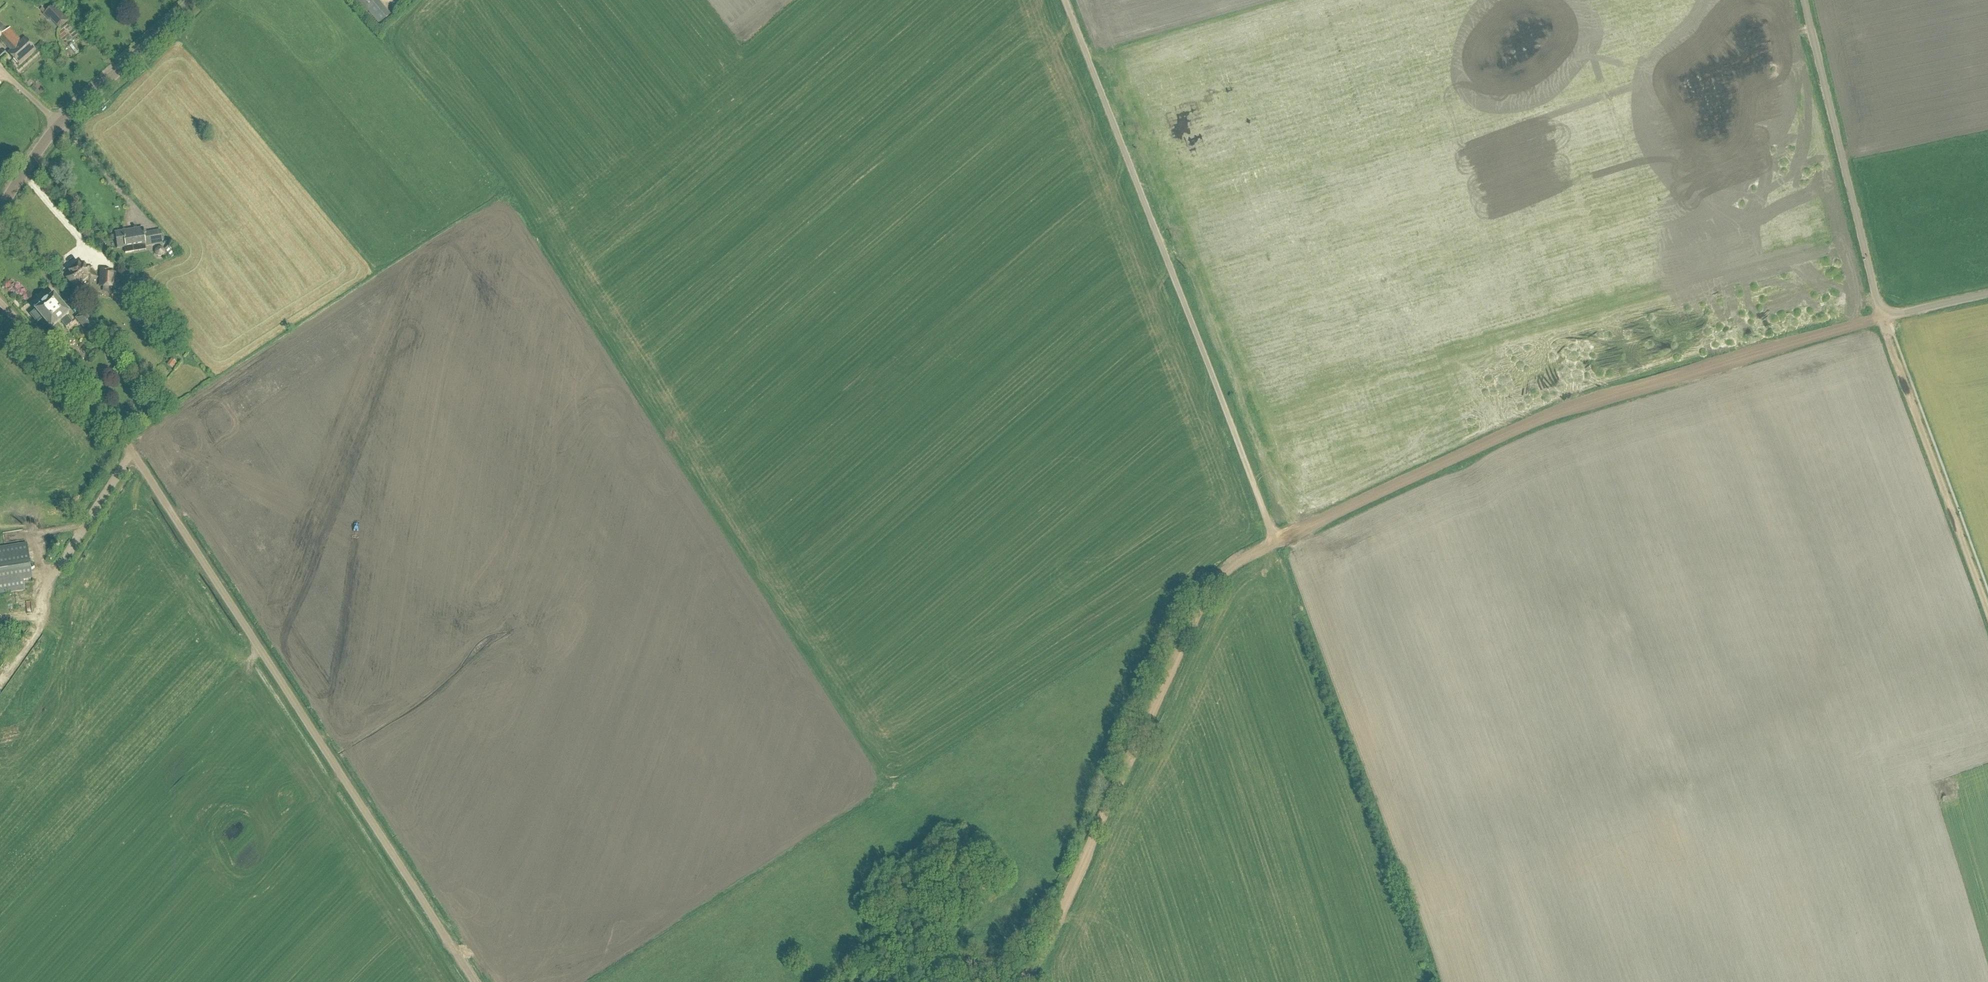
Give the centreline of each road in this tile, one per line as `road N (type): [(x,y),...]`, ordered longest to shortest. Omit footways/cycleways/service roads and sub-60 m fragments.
road 1 (track): [(1023,981),(1205,599),(1230,568),(1569,409),(1881,318)]
road 2 (unclassified): [(475,981),(142,465),(0,303)]
road 3 (unclassified): [(1276,543),(1064,0)]
road 4 (unclassified): [(1987,295),(1881,318),(1804,0)]
road 5 (track): [(1881,318),(1987,608)]
road 6 (tertiary): [(0,210),(42,144),(192,0)]
road 7 (track): [(134,454),(50,581),(44,608),(26,613)]

